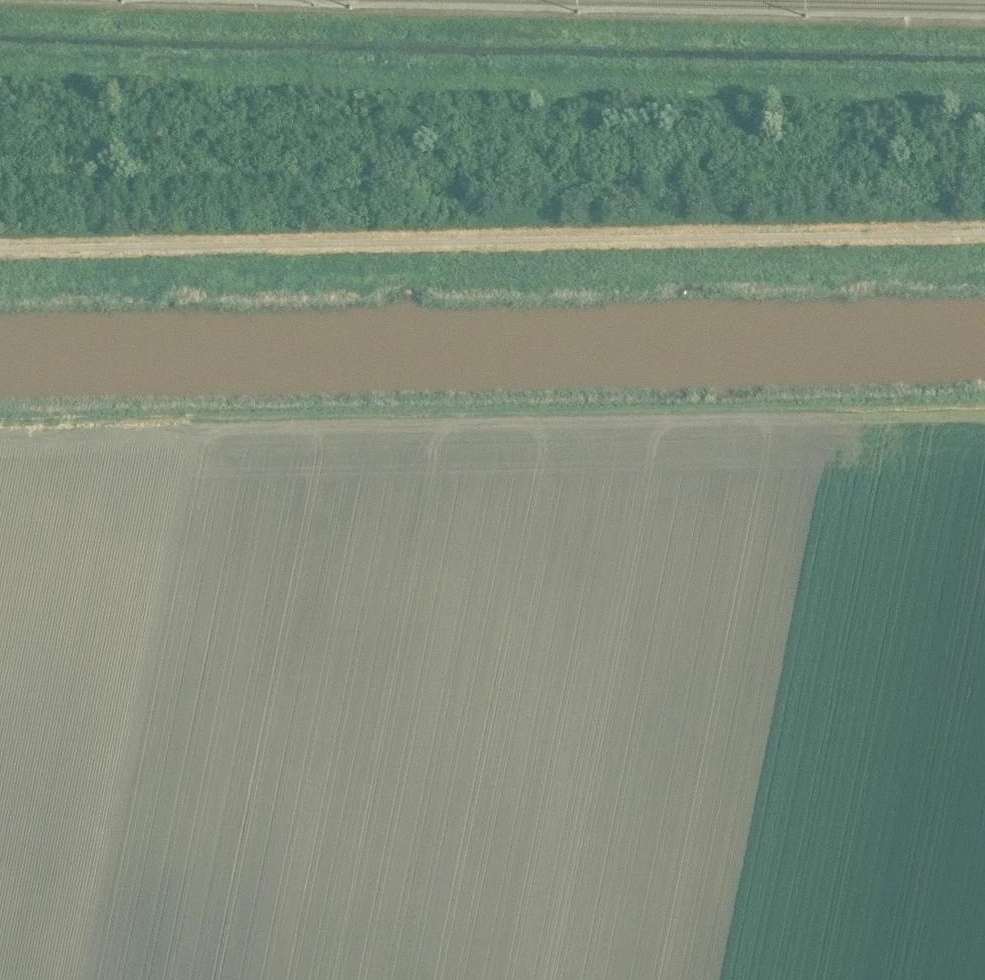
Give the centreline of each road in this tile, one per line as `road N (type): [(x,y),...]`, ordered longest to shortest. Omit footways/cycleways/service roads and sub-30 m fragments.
road 1 (track): [(984,35),(0,11)]

